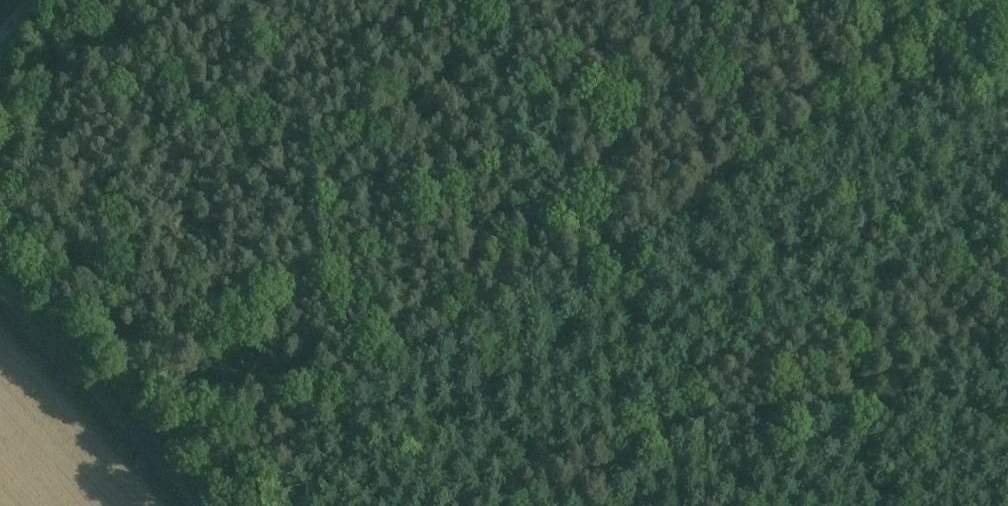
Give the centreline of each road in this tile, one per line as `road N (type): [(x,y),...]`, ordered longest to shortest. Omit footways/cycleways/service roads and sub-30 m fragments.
road 1 (unclassified): [(236,505),(0,267)]

